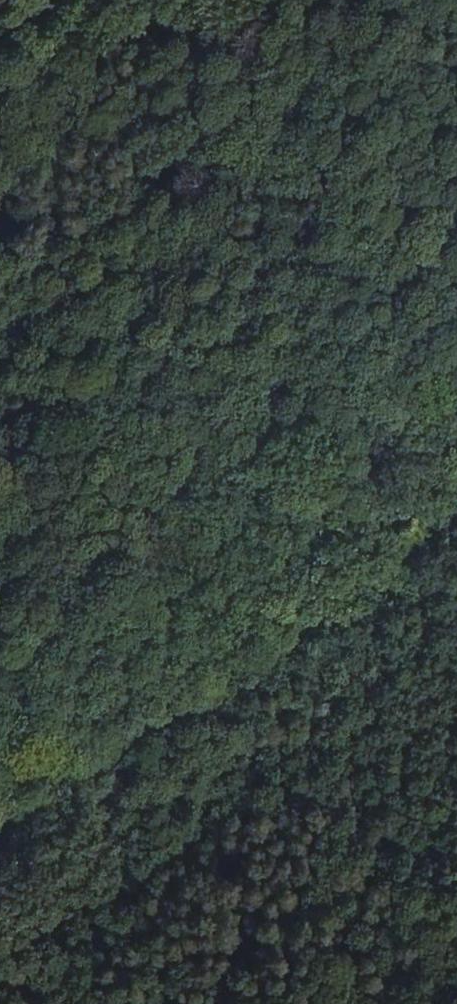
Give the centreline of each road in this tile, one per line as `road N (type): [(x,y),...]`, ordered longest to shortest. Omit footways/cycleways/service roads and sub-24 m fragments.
road 1 (track): [(456,532),(0,836)]

